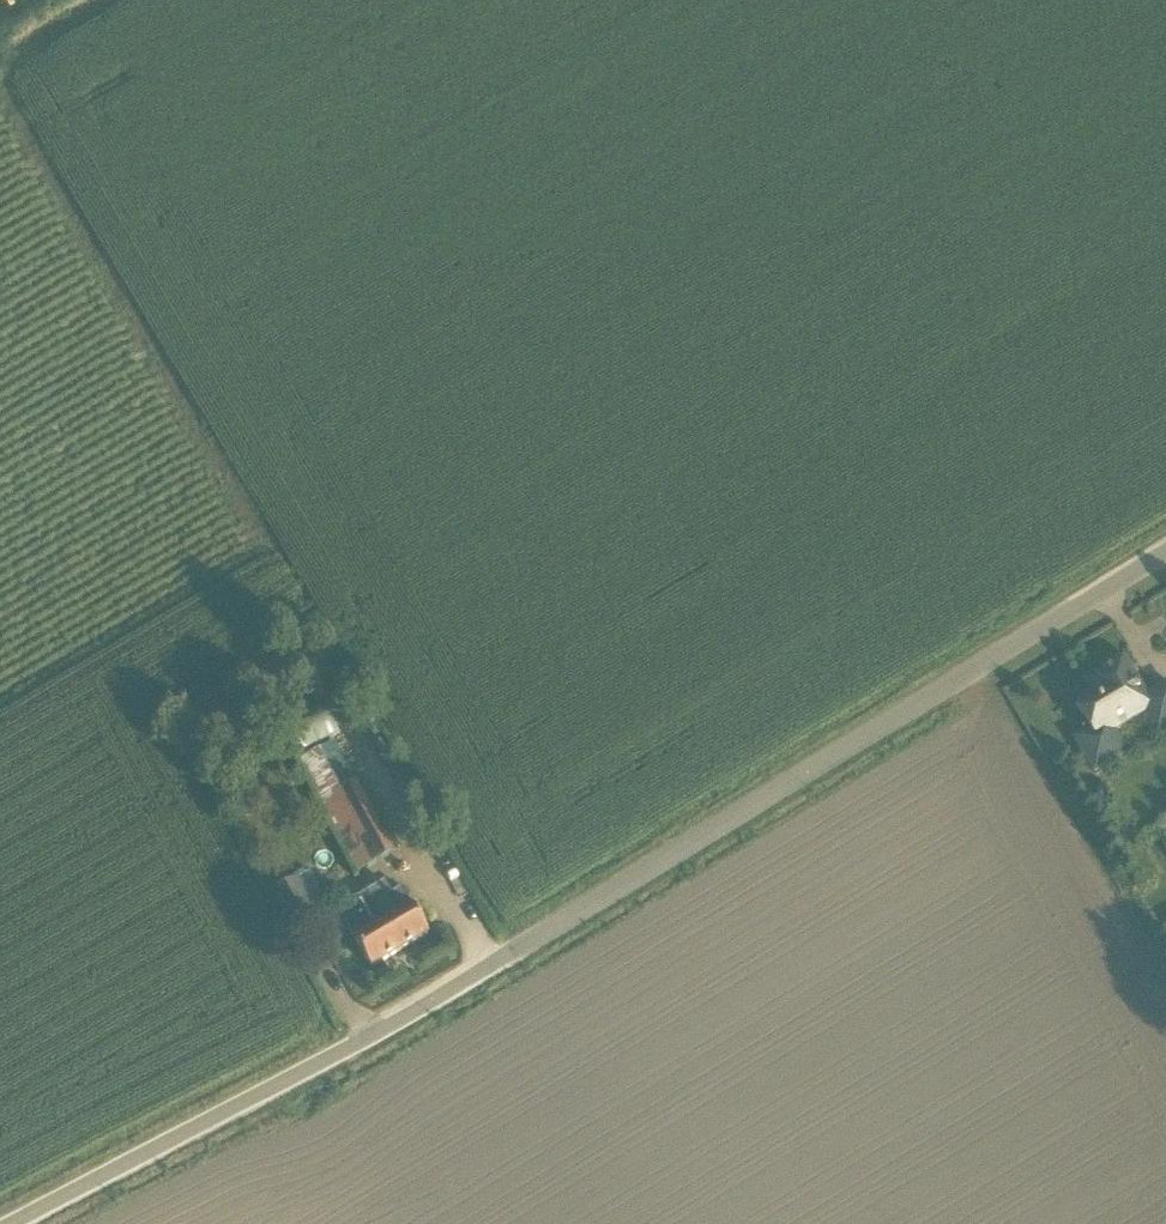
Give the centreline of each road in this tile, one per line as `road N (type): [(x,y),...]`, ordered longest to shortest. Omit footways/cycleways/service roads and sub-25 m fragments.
road 1 (unclassified): [(4,1223),(513,956),(1165,550)]

